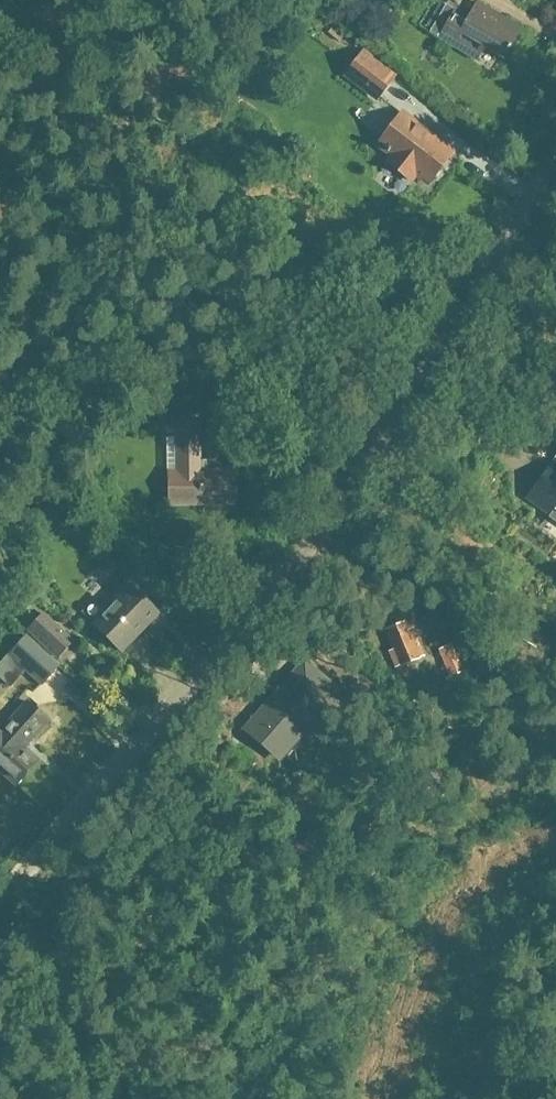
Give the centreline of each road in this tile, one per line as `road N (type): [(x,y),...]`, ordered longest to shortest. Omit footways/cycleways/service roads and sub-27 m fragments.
road 1 (residential): [(0,897),(192,689),(374,449),(426,375),(555,146)]
road 2 (track): [(0,391),(56,273),(161,226),(213,229),(277,262),(426,375)]

